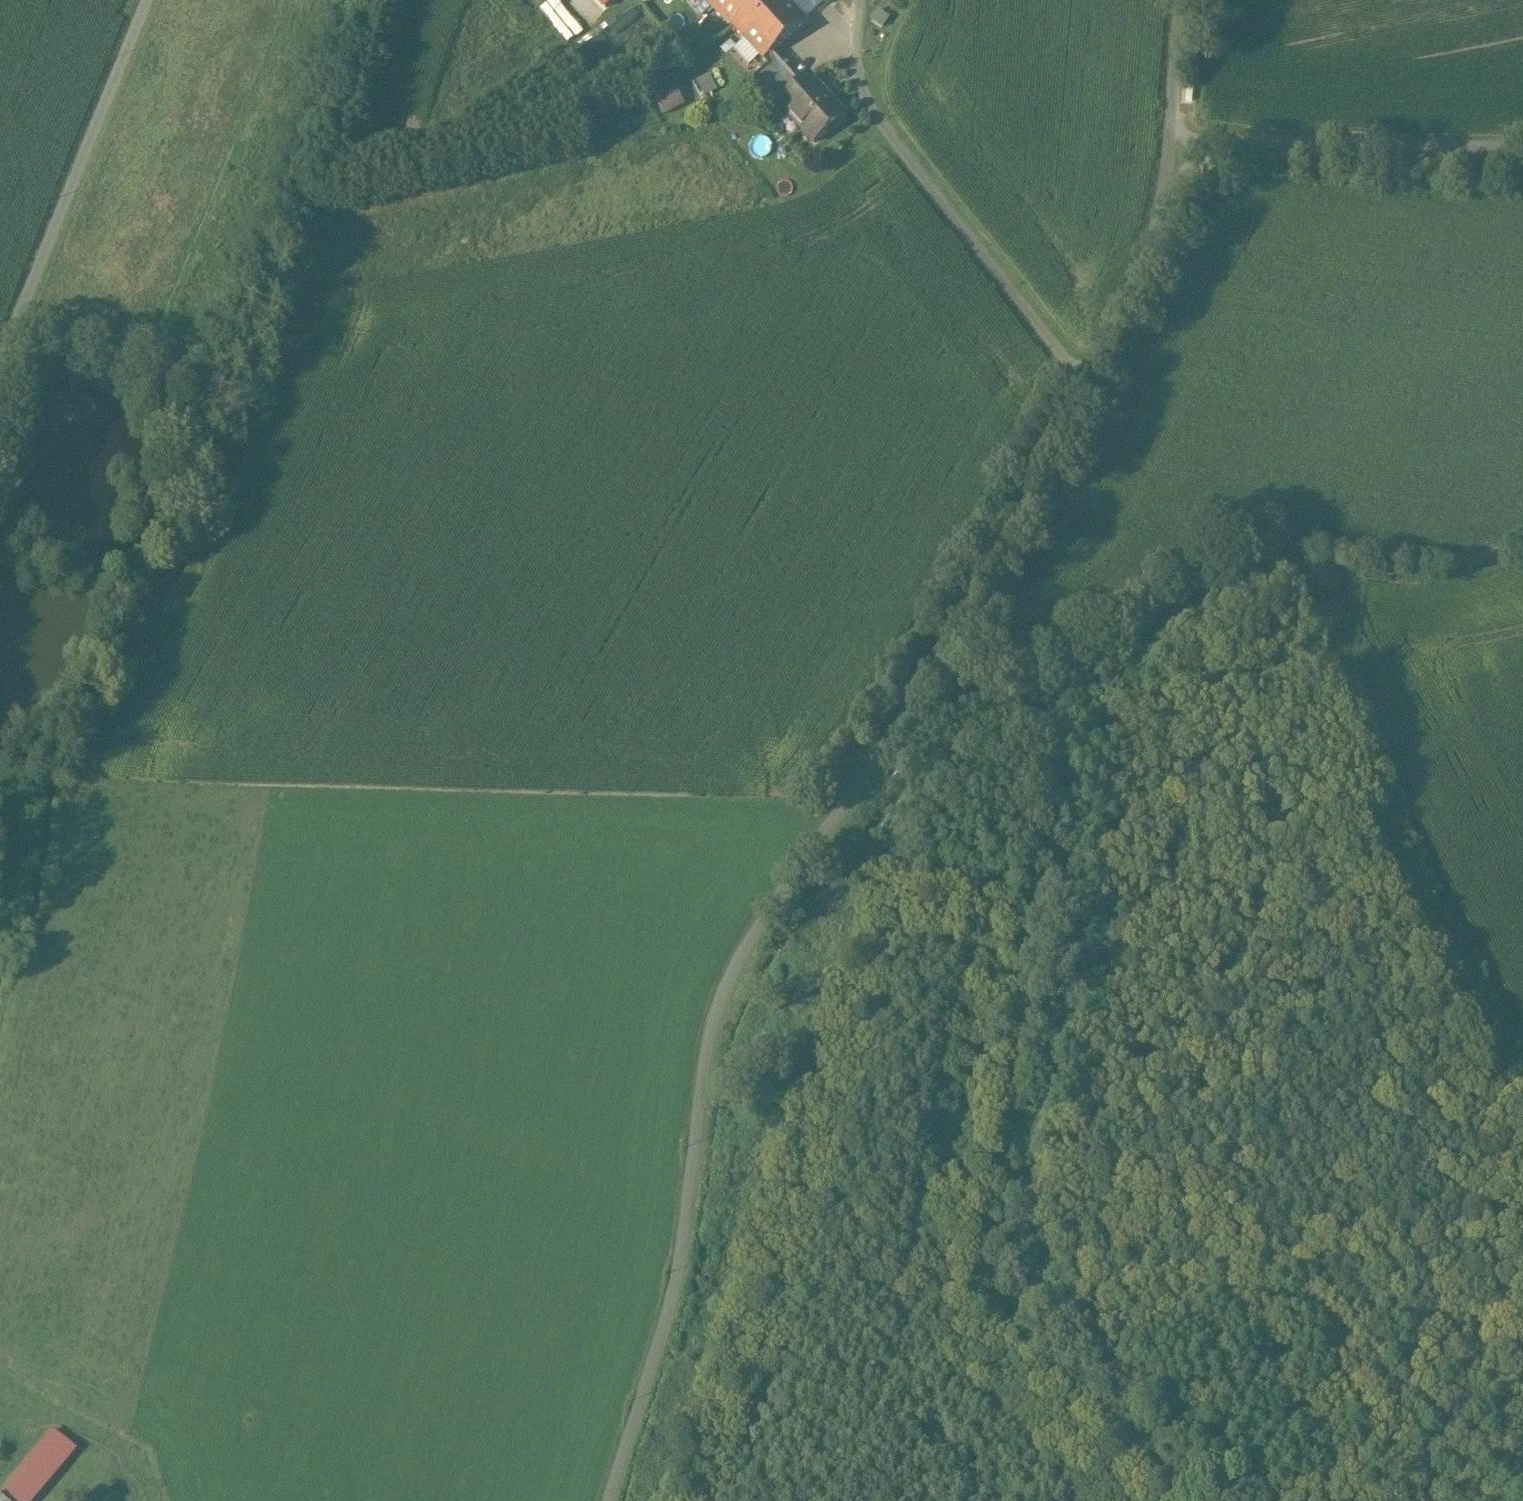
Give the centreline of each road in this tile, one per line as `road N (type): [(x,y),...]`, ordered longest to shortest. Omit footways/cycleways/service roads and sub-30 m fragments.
road 1 (unclassified): [(606,1500),(673,1289),(722,995),(748,942),(904,723),(1139,270),(1161,197),(1180,0)]
road 2 (unclassified): [(138,0),(0,350)]

